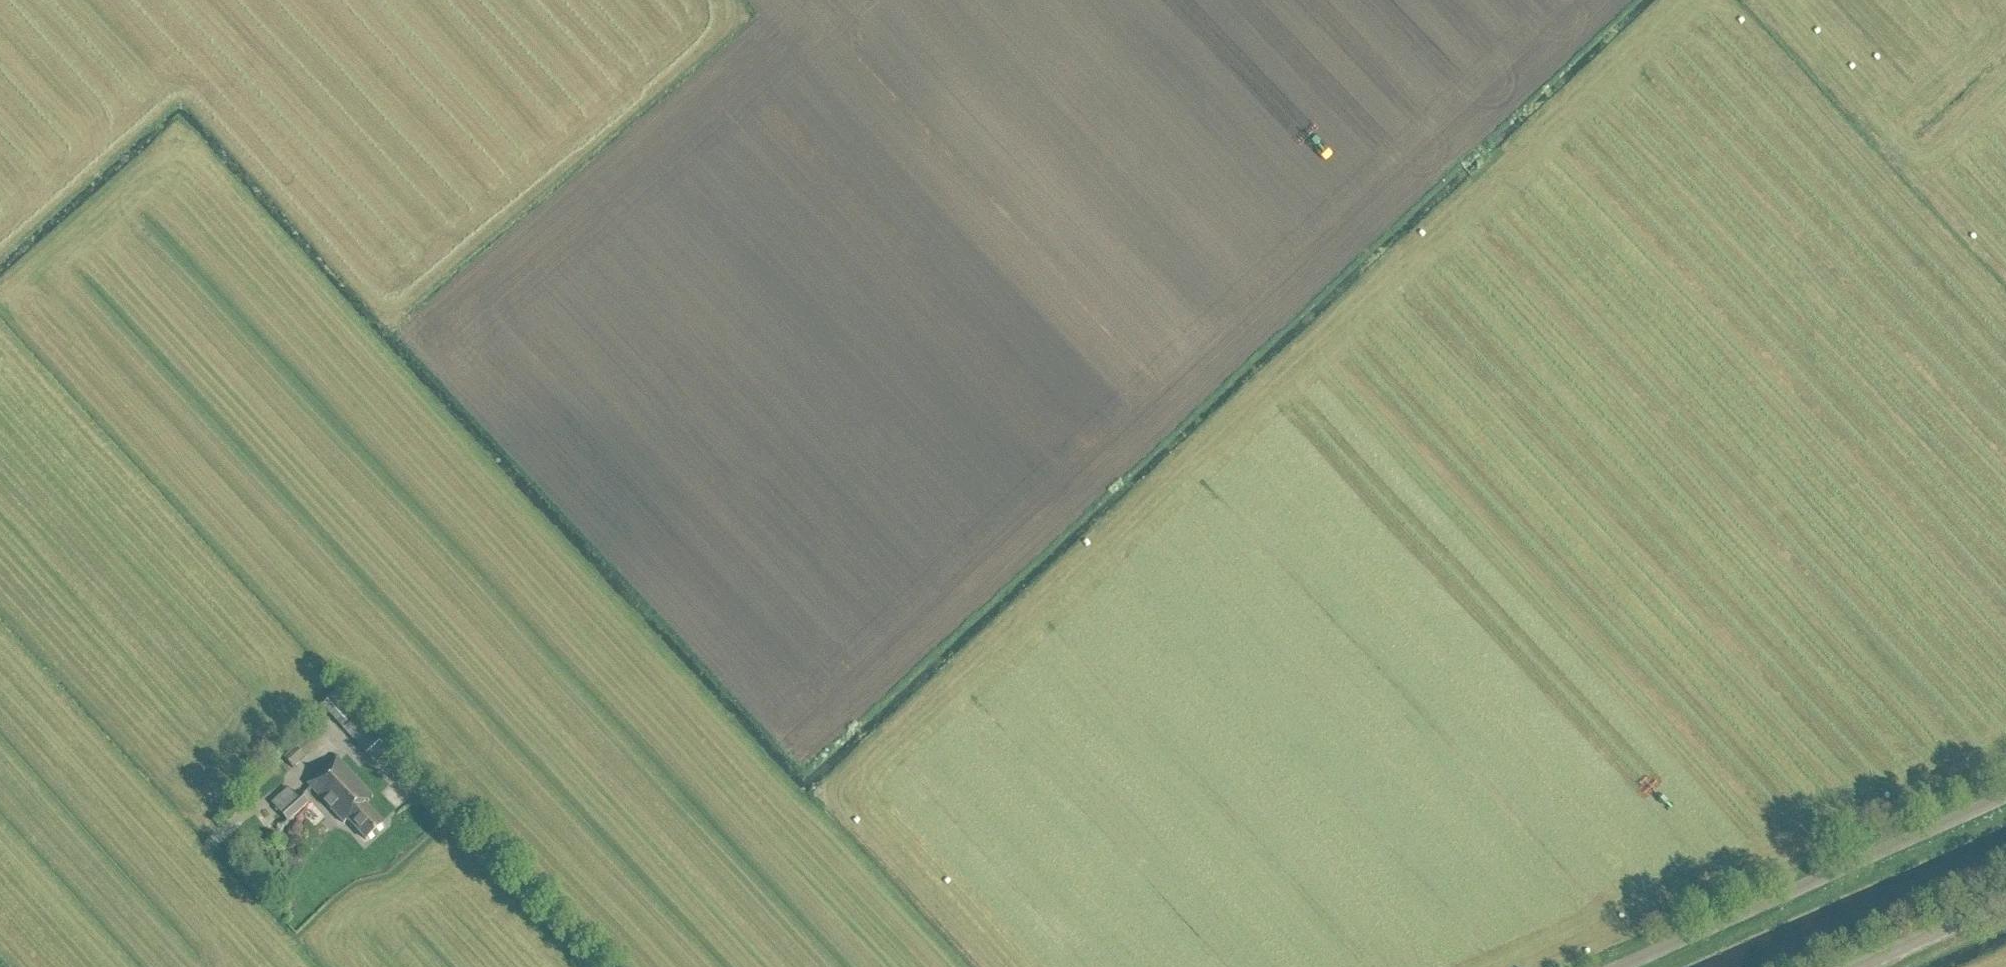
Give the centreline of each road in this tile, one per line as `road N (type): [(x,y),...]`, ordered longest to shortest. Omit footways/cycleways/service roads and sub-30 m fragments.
road 1 (unclassified): [(1634,966),(2005,800)]
road 2 (unclassified): [(1876,966),(2005,909)]

